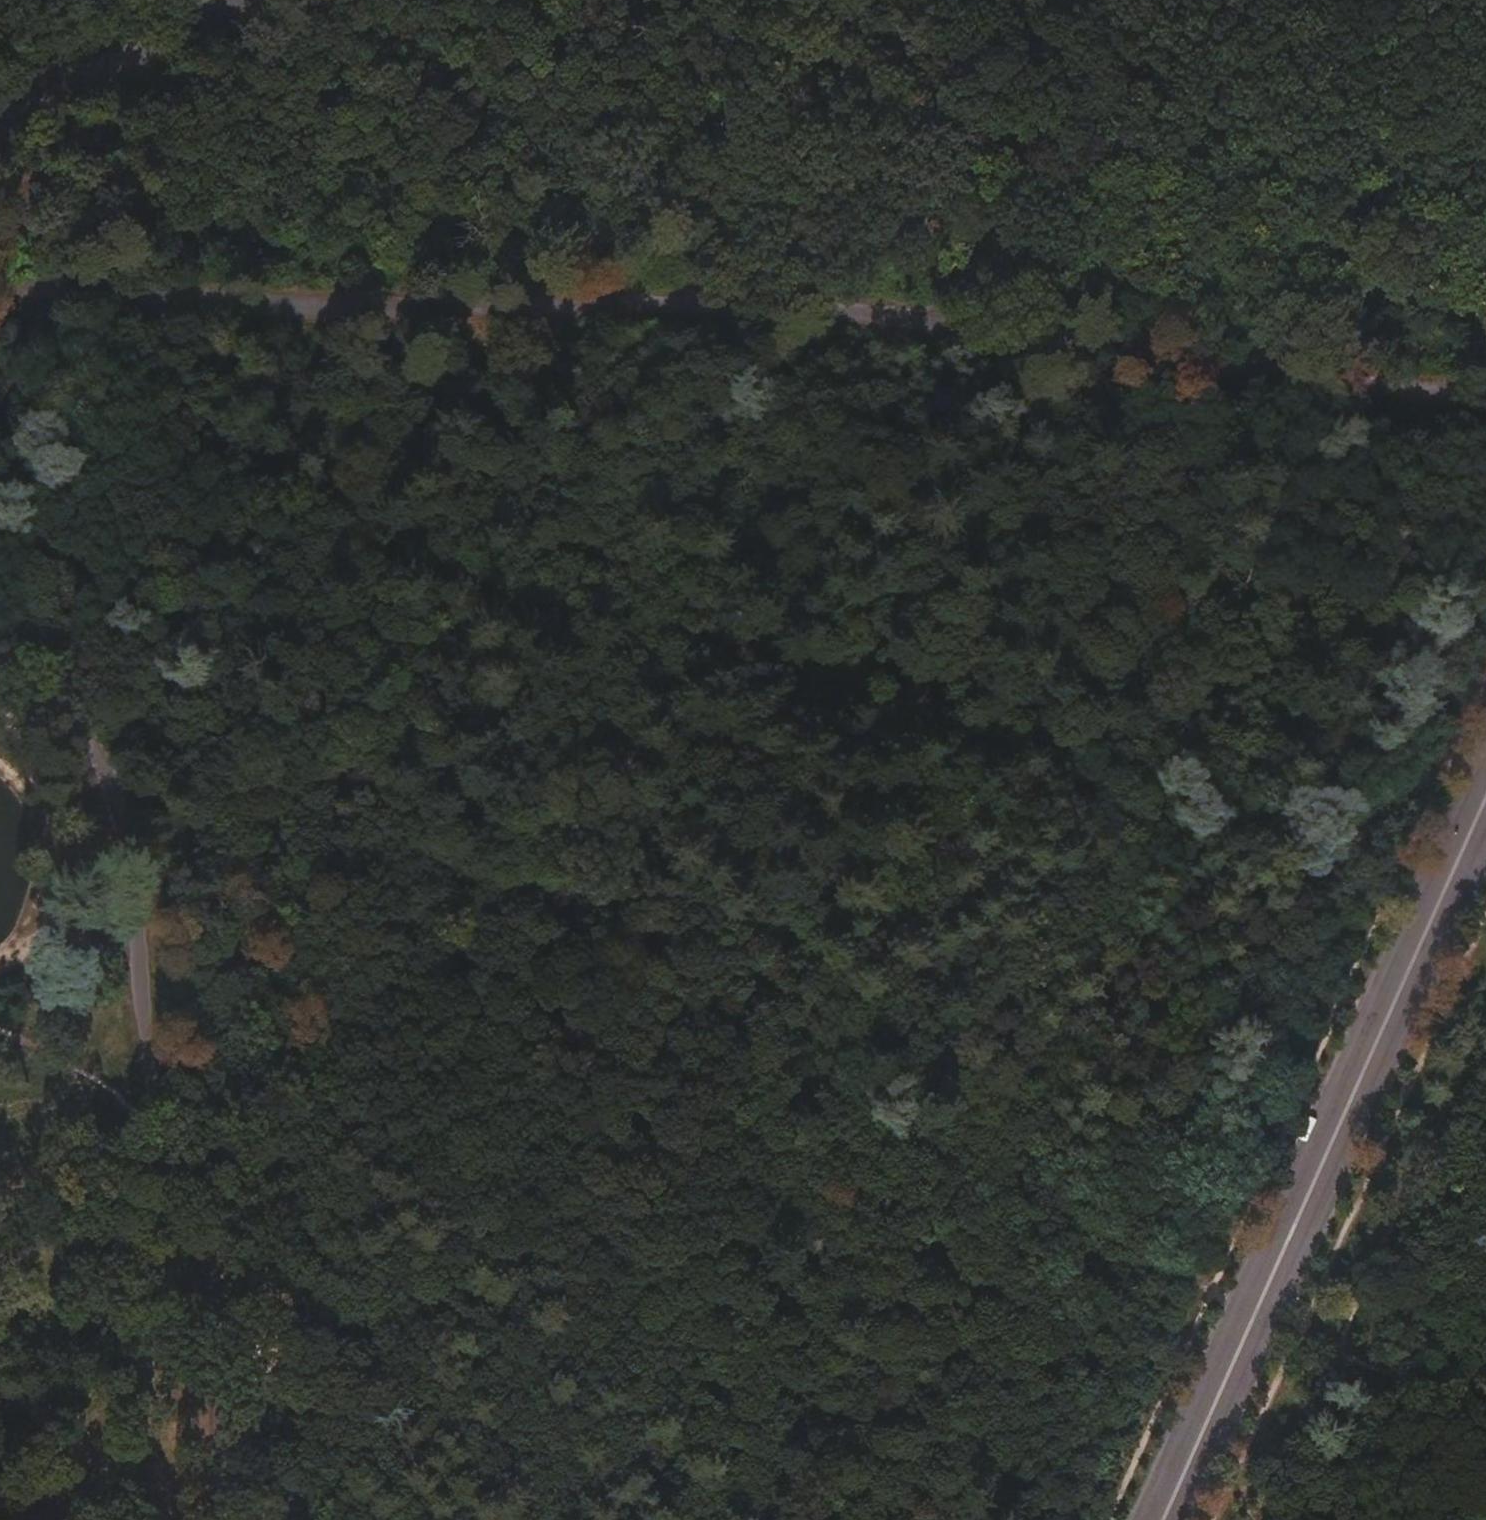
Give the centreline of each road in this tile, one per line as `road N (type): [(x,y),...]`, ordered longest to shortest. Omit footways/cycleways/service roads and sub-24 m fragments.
road 1 (track): [(1485,394),(1025,331),(758,305),(296,308),(0,277)]
road 2 (track): [(12,658),(70,705),(112,775),(134,866),(156,1122),(197,1257),(215,1353),(221,1439),(212,1519)]
road 3 (secondary): [(1163,1519),(1485,801)]
road 4 (track): [(0,122),(219,0)]

